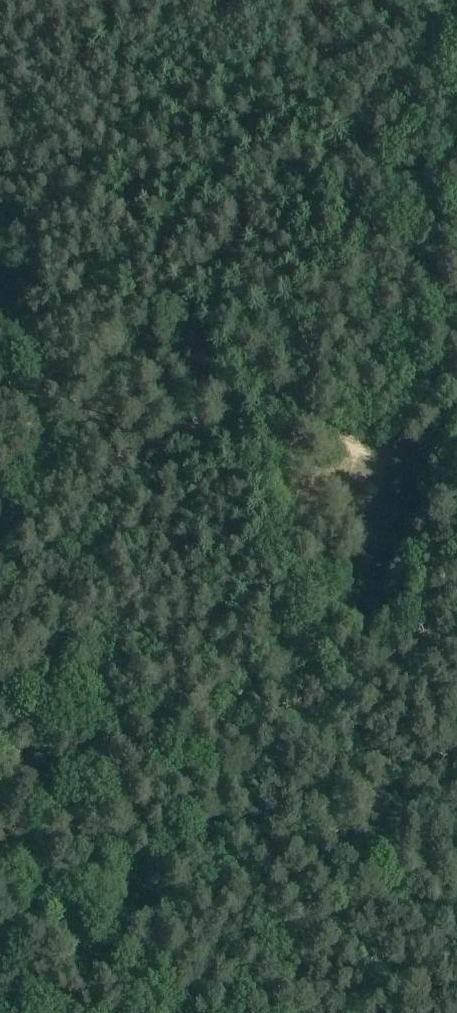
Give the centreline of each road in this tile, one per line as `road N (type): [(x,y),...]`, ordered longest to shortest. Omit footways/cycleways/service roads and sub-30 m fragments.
road 1 (track): [(440,601),(398,658),(369,674),(332,680),(247,675),(124,644),(0,644)]

